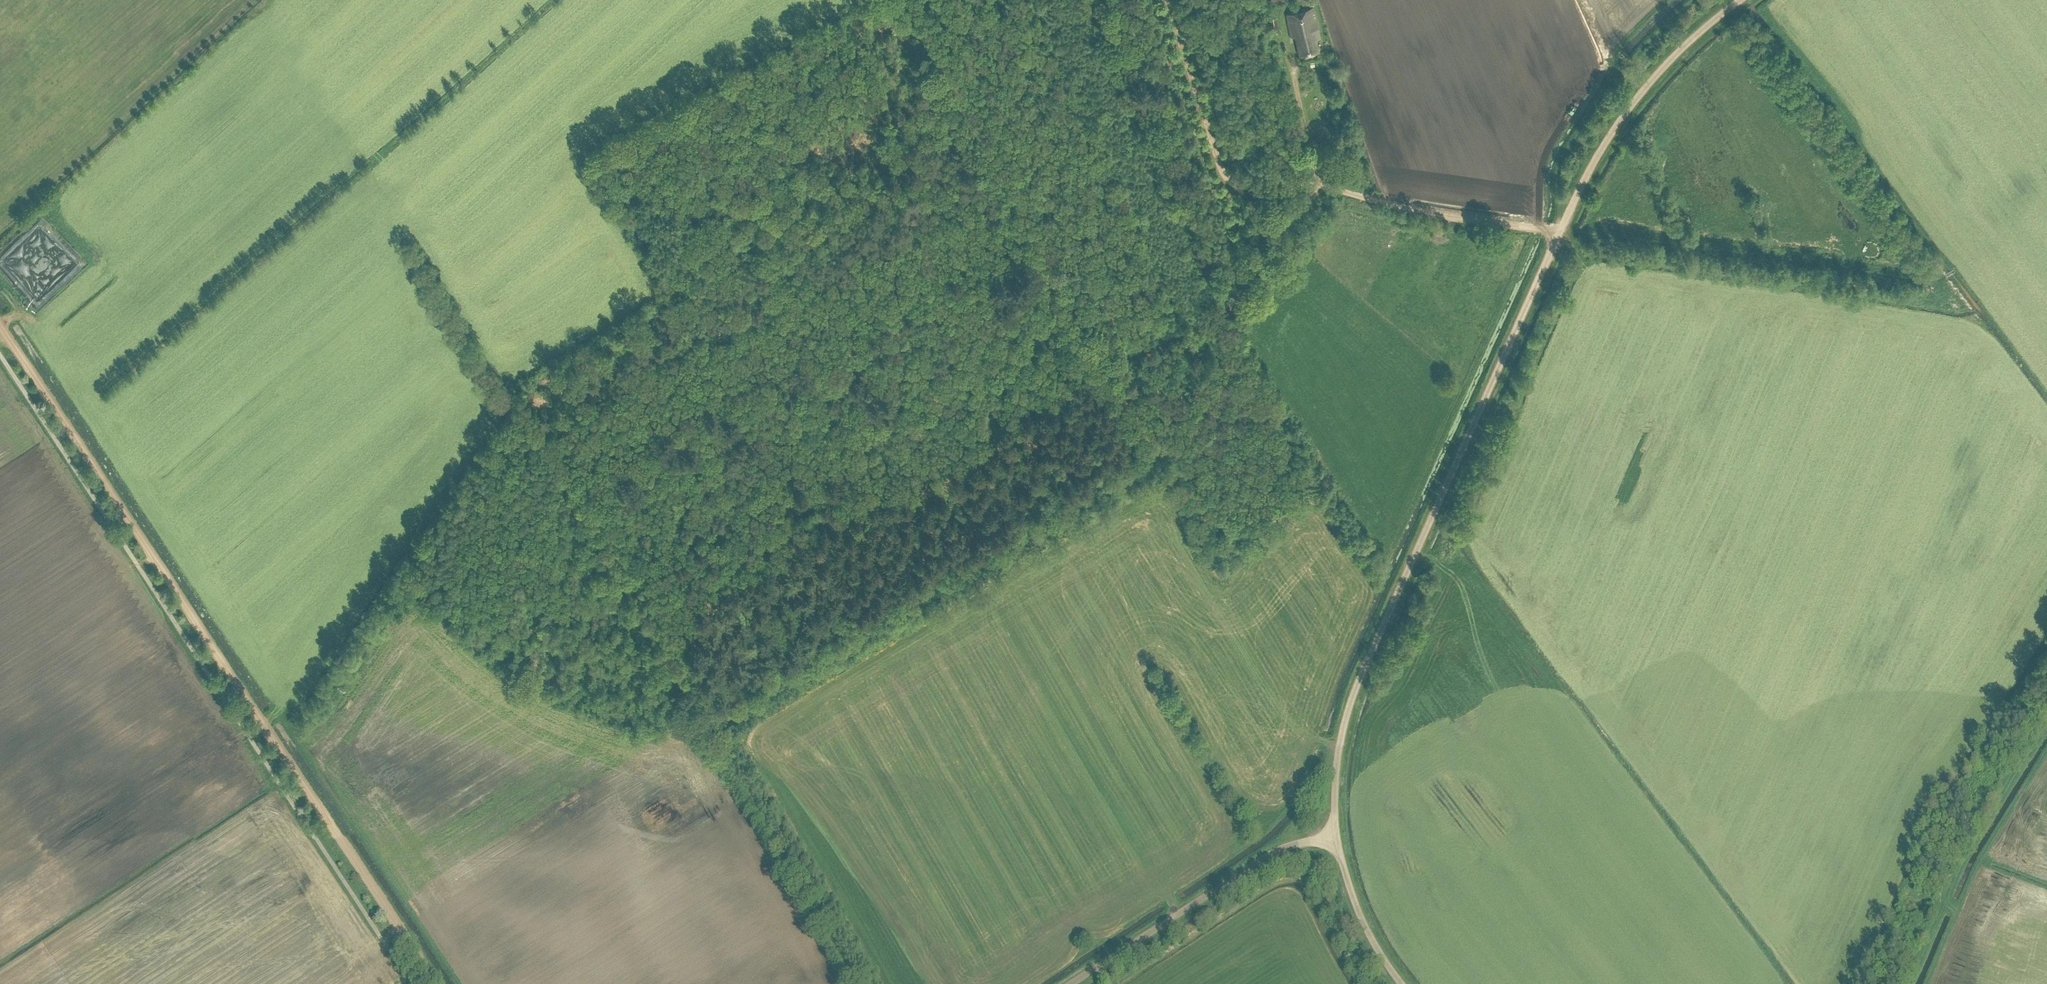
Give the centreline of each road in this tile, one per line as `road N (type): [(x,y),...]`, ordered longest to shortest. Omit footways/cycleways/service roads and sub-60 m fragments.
road 1 (track): [(858,983),(732,763),(722,719),(1145,463),(1187,426),(1212,378),(1227,310),(1322,186)]
road 2 (unclassified): [(1337,838),(1339,751),(1359,679),(1589,166),(1668,60),(1741,0)]
road 3 (track): [(0,321),(436,983)]
road 4 (track): [(1227,310),(1128,354),(1108,354),(1089,339),(909,0)]
road 5 (track): [(722,719),(690,691),(509,393)]
road 6 (unclassified): [(1072,983),(1265,858),(1337,838)]
road 7 (track): [(1167,0),(1226,175),(1256,187),(1322,186)]
road 8 (track): [(1322,186),(1561,230)]
road 9 (unclassified): [(1401,983),(1367,933),(1337,838)]

